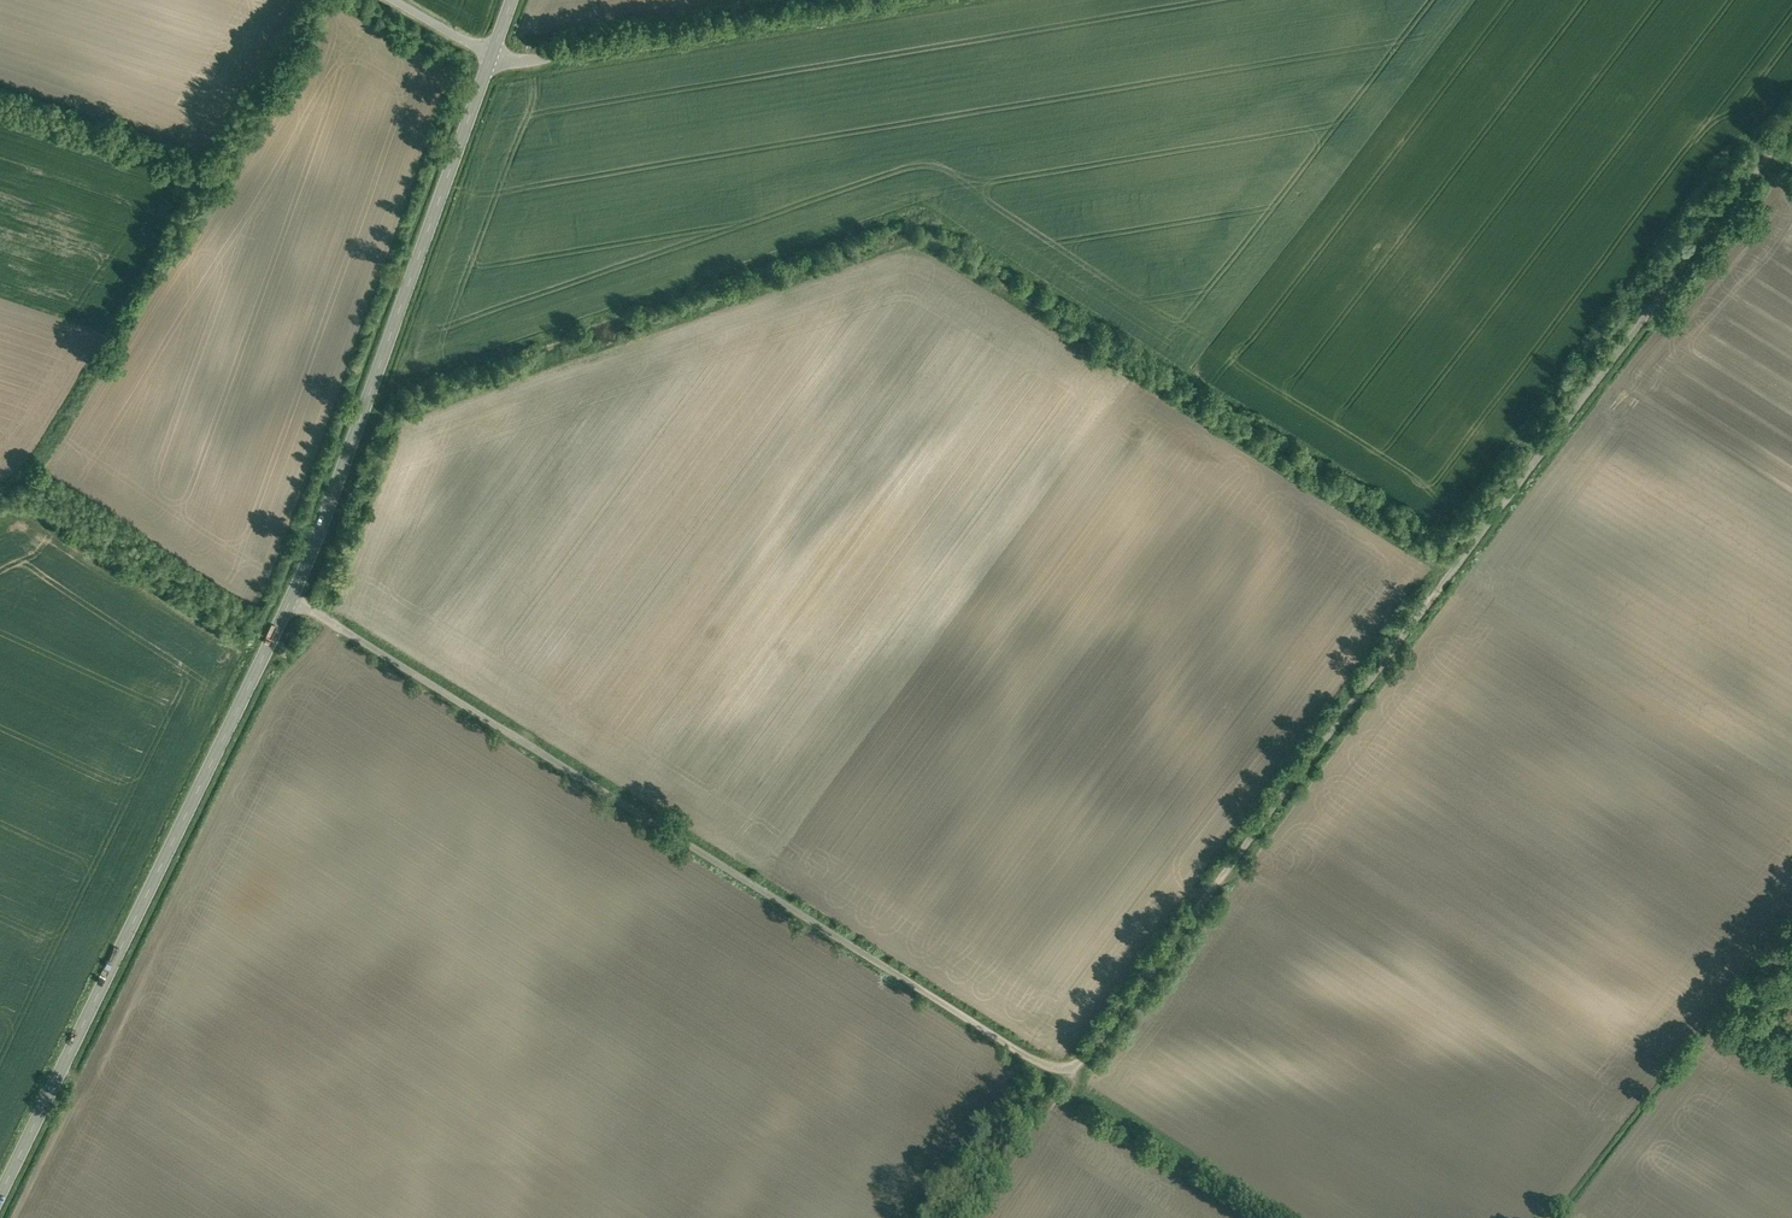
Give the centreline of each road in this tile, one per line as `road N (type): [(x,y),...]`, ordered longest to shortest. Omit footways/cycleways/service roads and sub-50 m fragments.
road 1 (residential): [(1791,142),(1070,1051),(1034,1054),(298,596)]
road 2 (secondary): [(298,596),(0,1200)]
road 3 (secondary): [(503,51),(298,596)]
road 4 (residential): [(503,51),(829,0)]

